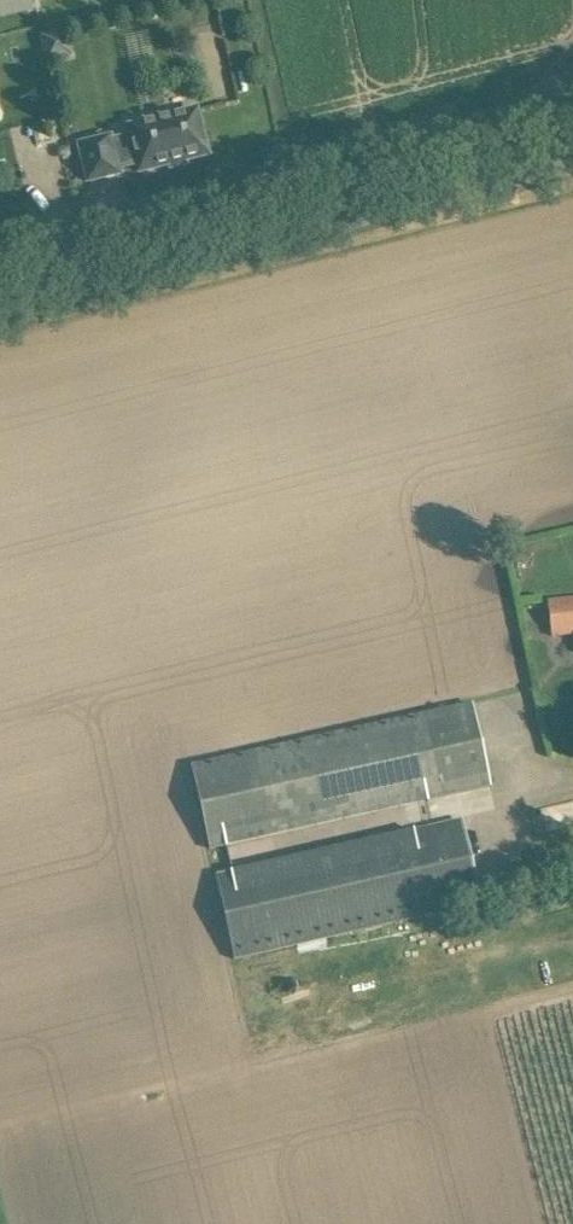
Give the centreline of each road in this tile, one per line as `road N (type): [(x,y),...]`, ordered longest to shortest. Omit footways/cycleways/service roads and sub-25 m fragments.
road 1 (unclassified): [(0,301),(572,156)]

